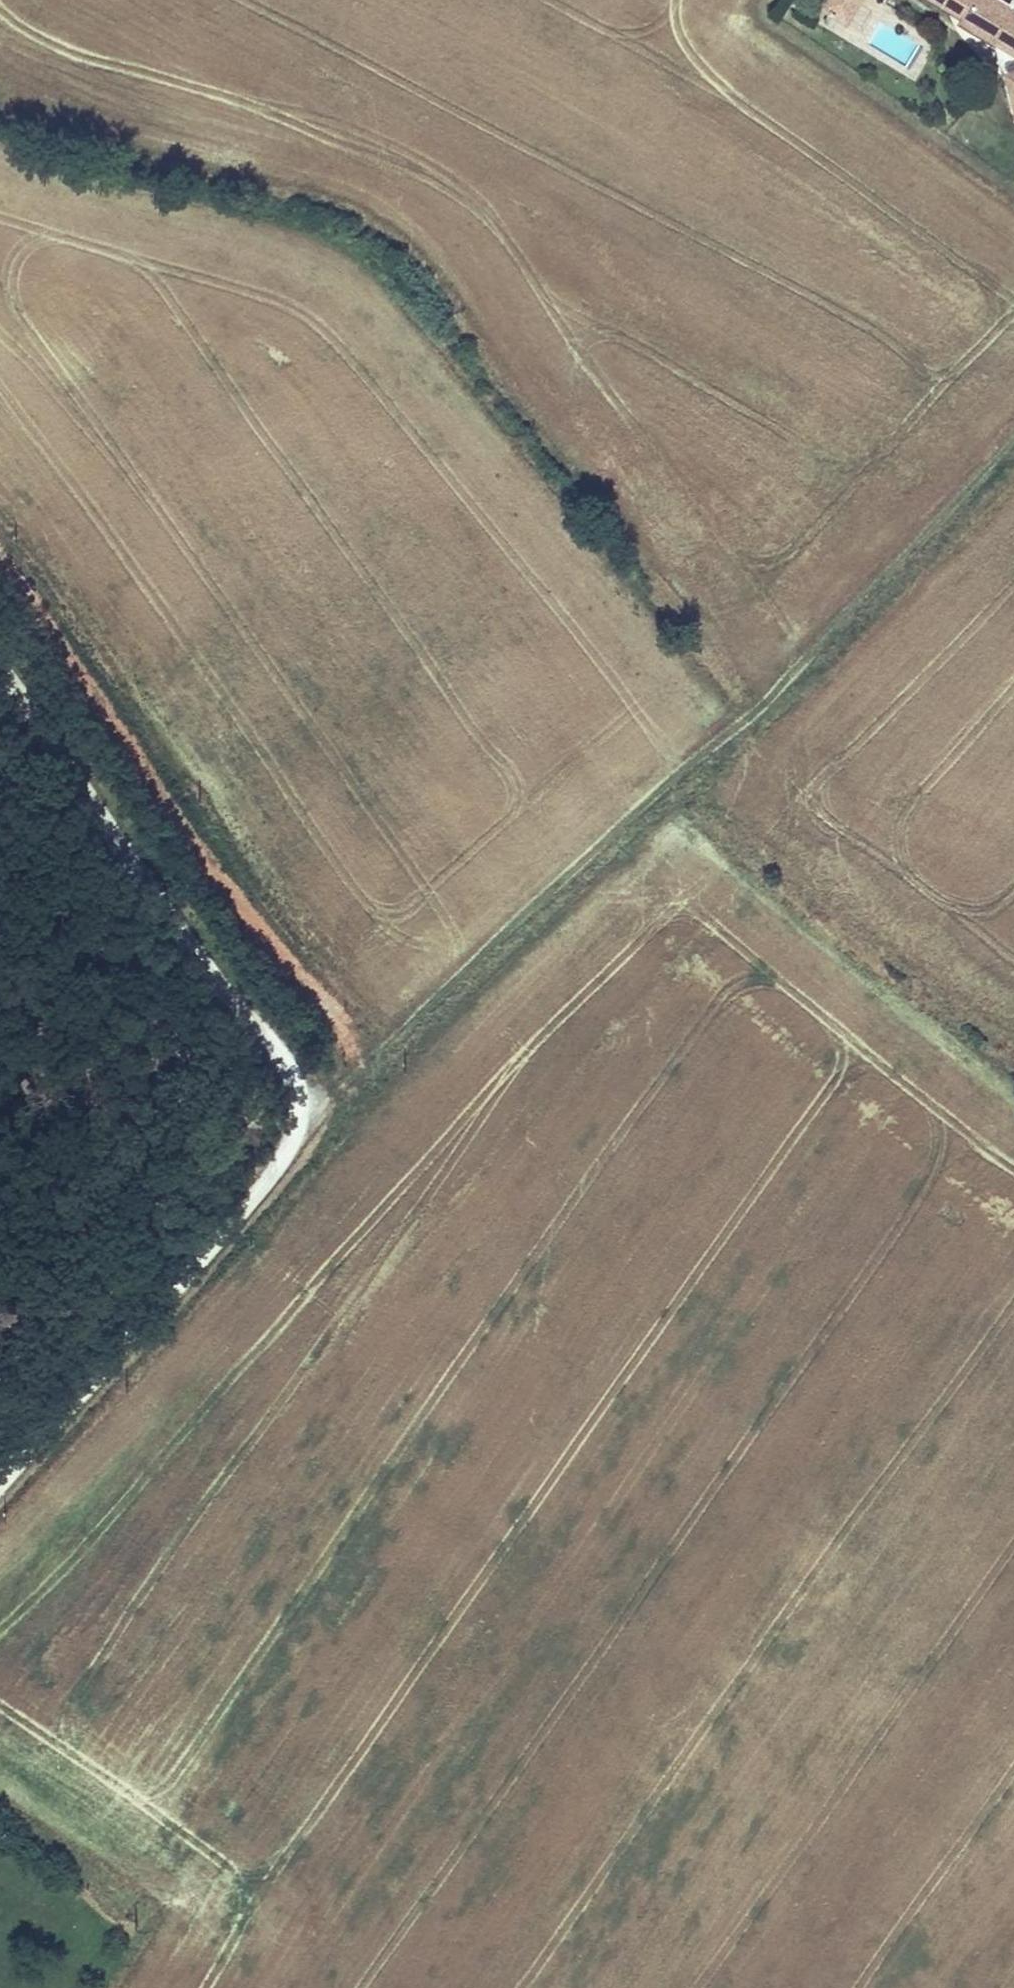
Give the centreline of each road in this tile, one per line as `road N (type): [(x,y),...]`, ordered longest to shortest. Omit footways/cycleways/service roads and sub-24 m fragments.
road 1 (unclassified): [(0,675),(285,1065),(297,1118),(273,1175),(0,1485)]

